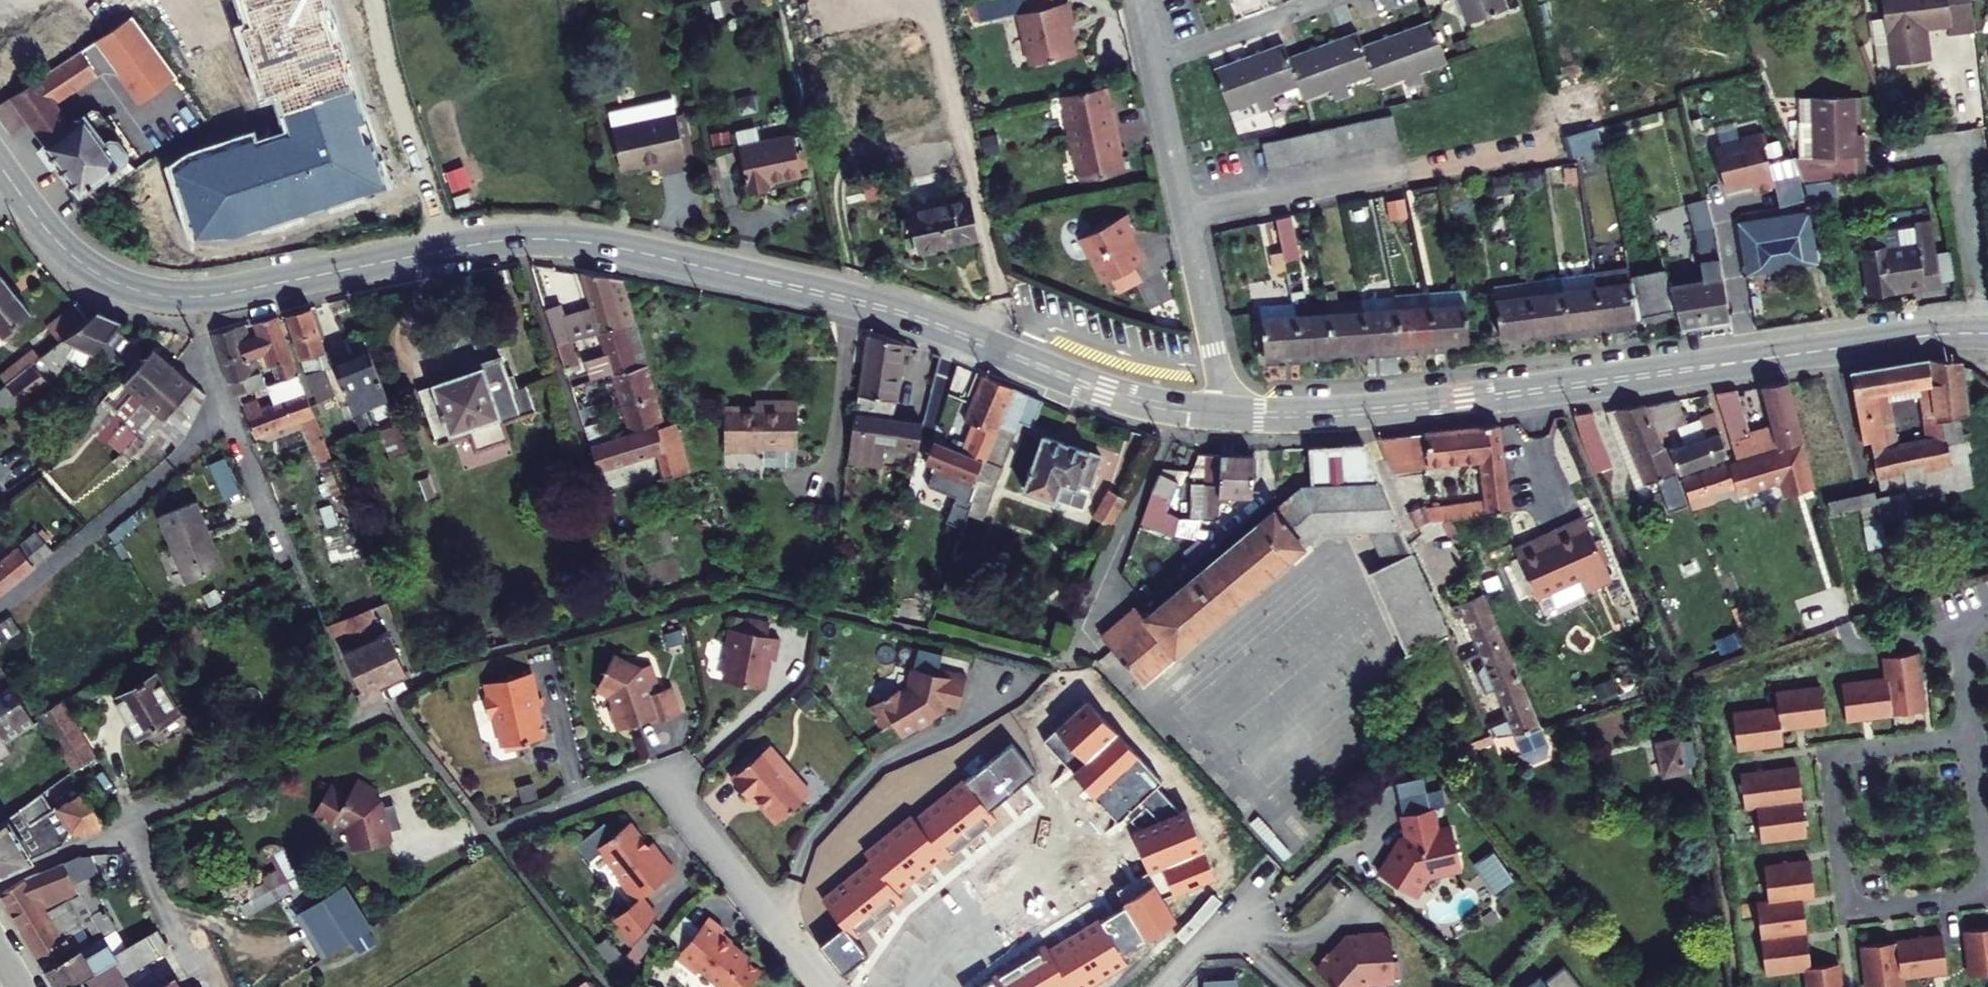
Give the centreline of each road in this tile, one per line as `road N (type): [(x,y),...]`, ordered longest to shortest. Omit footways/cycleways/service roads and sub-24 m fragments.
road 1 (secondary): [(1223,413),(1101,390),(888,309),(606,245),(539,238),(451,248)]
road 2 (secondary): [(1987,330),(1909,334),(1465,401),(1323,414),(1223,413)]
road 3 (residential): [(829,986),(658,773),(485,831)]
road 4 (residential): [(0,902),(170,805),(373,715)]
road 5 (residential): [(1223,413),(1153,63)]
road 6 (residential): [(1987,893),(1848,914),(1828,754)]
road 7 (residential): [(290,554),(184,296)]
road 8 (secondary): [(451,248),(184,296)]
road 9 (residential): [(451,248),(415,158),(372,0)]
road 10 (secondary): [(184,296),(139,291),(81,263),(0,167)]
road 11 (residential): [(1153,63),(1320,0)]
road 12 (residential): [(1828,754),(1972,735)]
road 13 (residential): [(1987,619),(1958,630),(1972,735)]
road 14 (residential): [(1972,735),(1987,863)]

